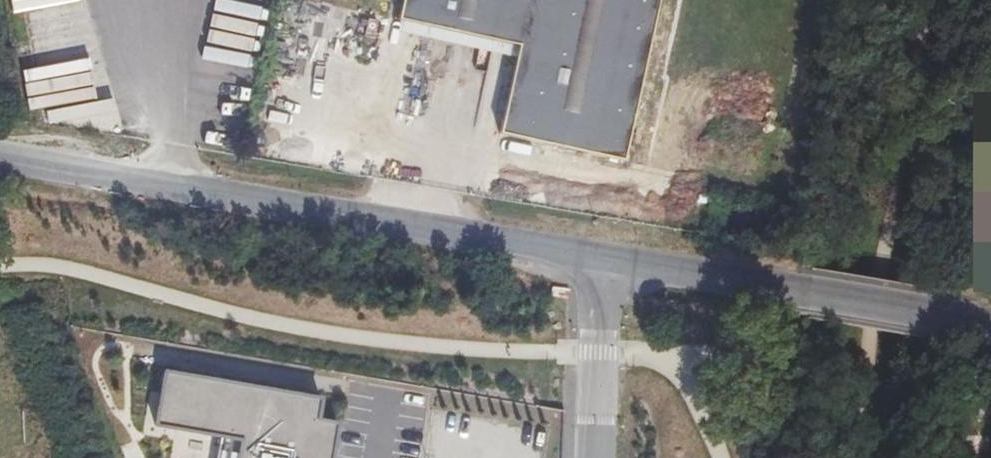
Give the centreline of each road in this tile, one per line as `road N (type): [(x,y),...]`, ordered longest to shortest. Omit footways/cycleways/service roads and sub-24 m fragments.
road 1 (secondary): [(0,157),(990,325)]

